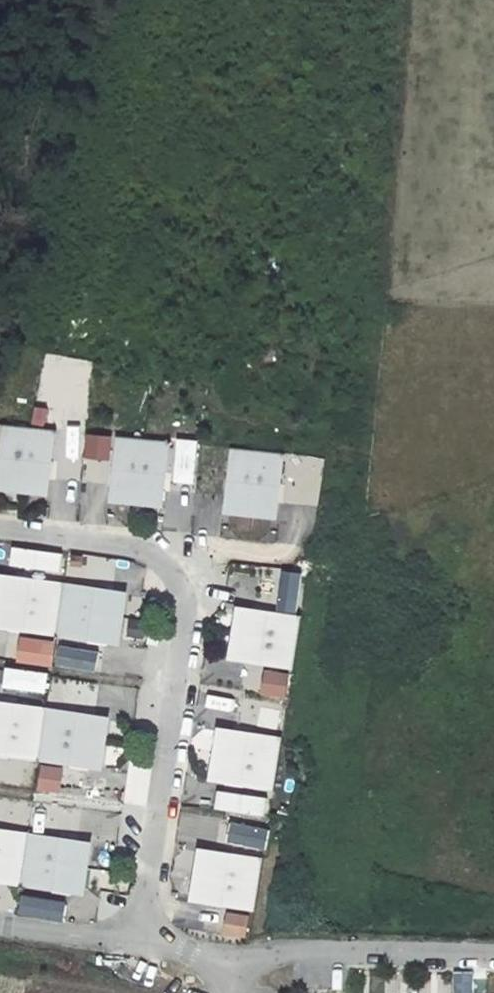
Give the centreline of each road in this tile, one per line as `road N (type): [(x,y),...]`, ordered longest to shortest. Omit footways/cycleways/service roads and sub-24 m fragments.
road 1 (residential): [(0,536),(161,554),(181,627),(145,884)]
road 2 (residential): [(235,982),(283,952),(493,960)]
road 3 (residential): [(145,939),(72,939),(0,928)]

